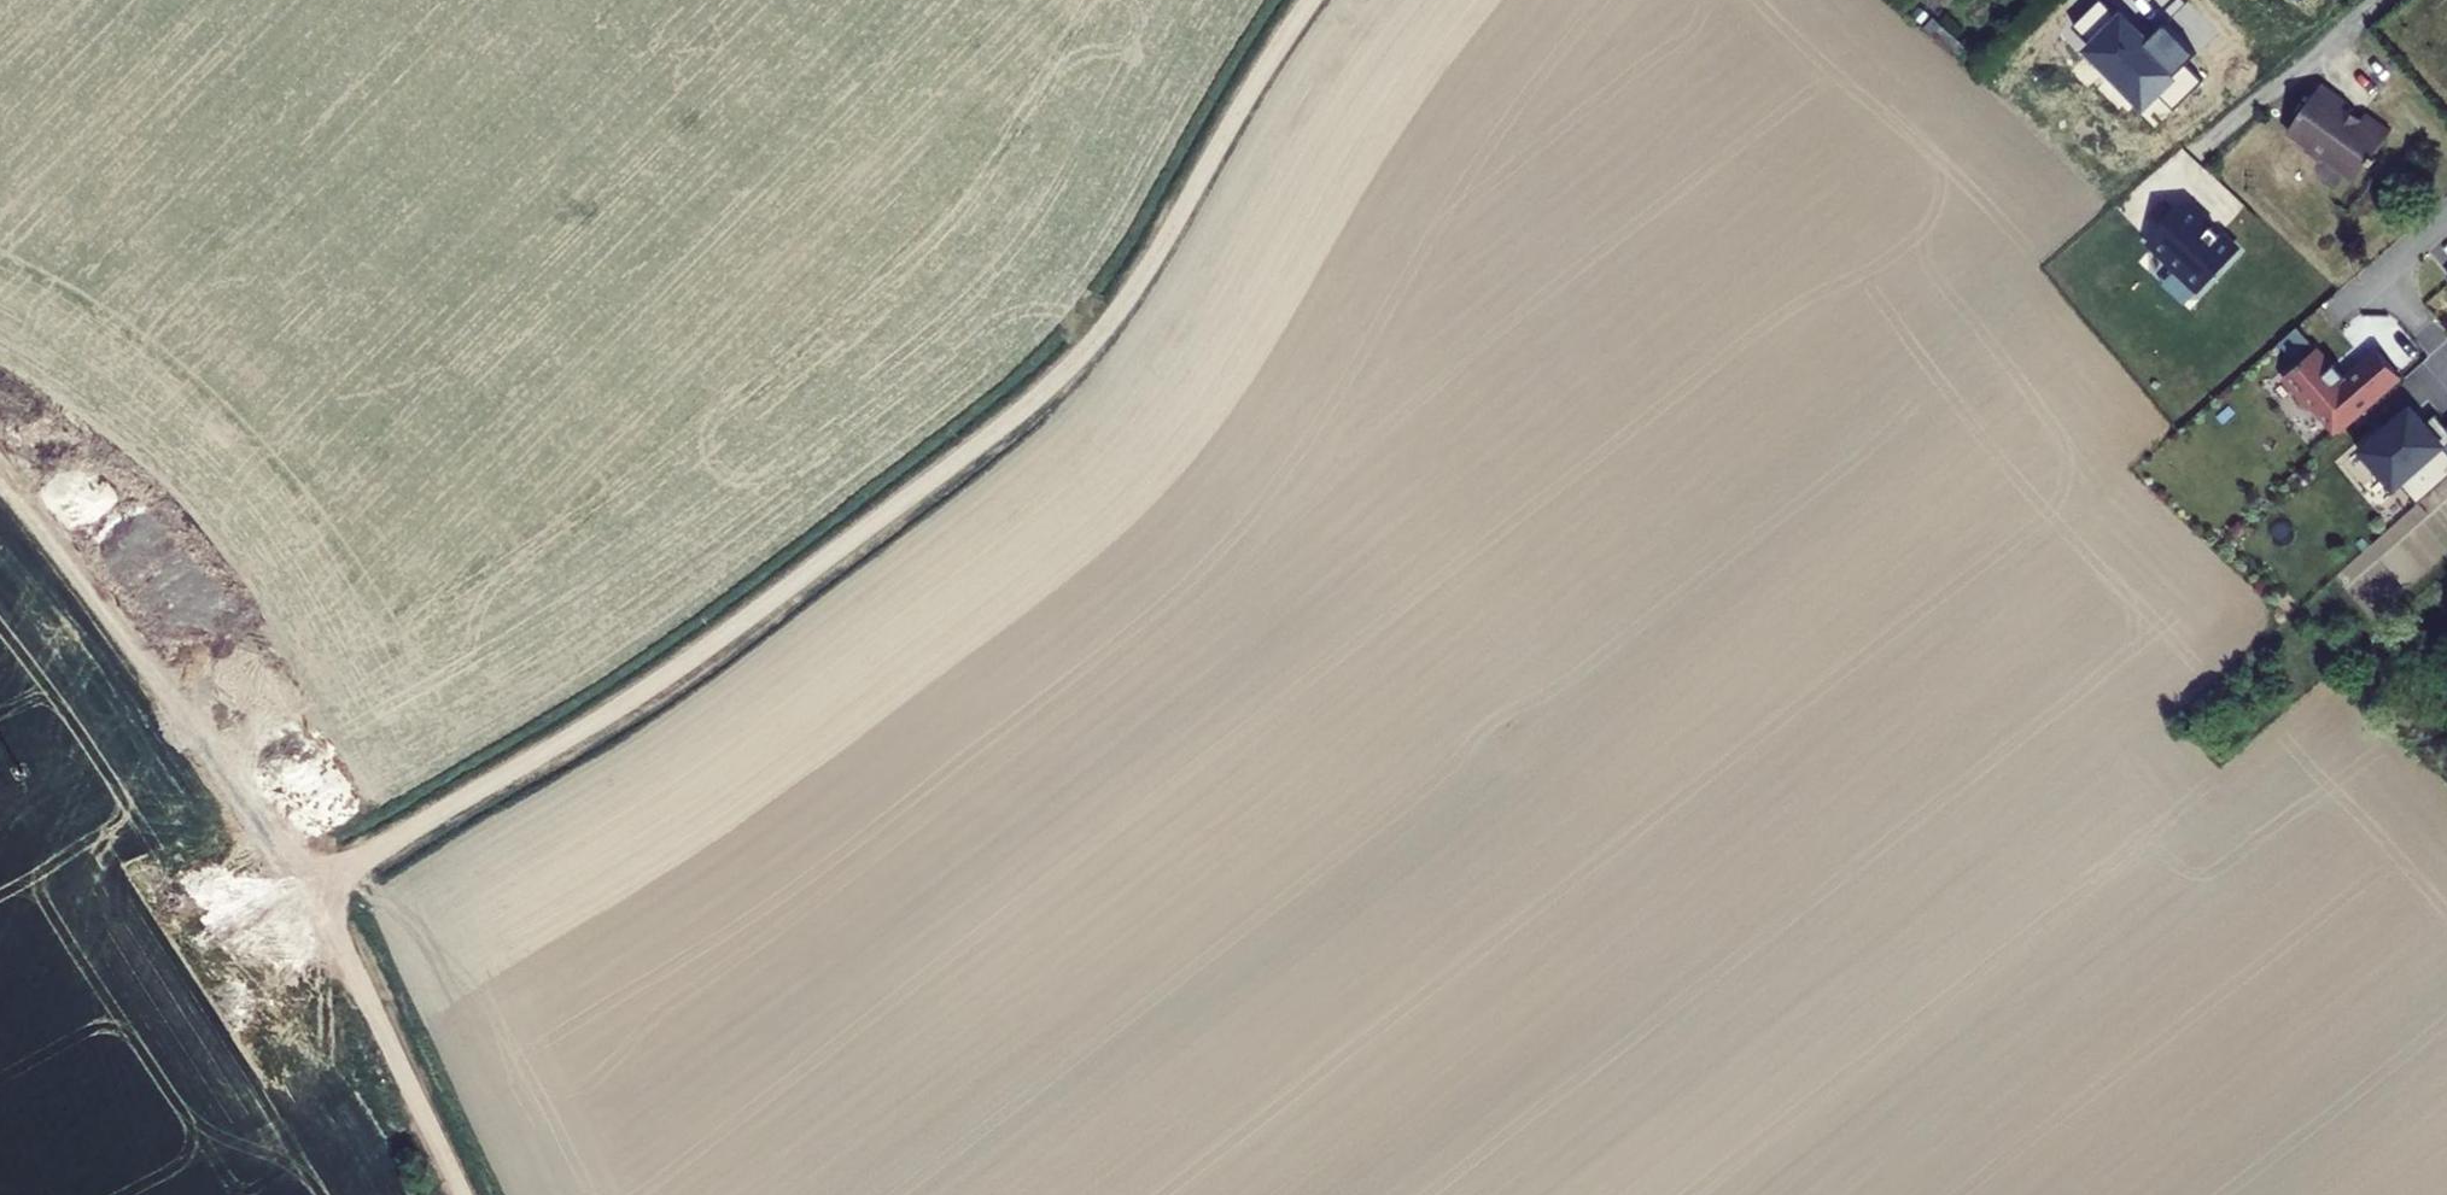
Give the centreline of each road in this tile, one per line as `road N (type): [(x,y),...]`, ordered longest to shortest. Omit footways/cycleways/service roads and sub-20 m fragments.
road 1 (residential): [(2446,215),(2339,309)]

